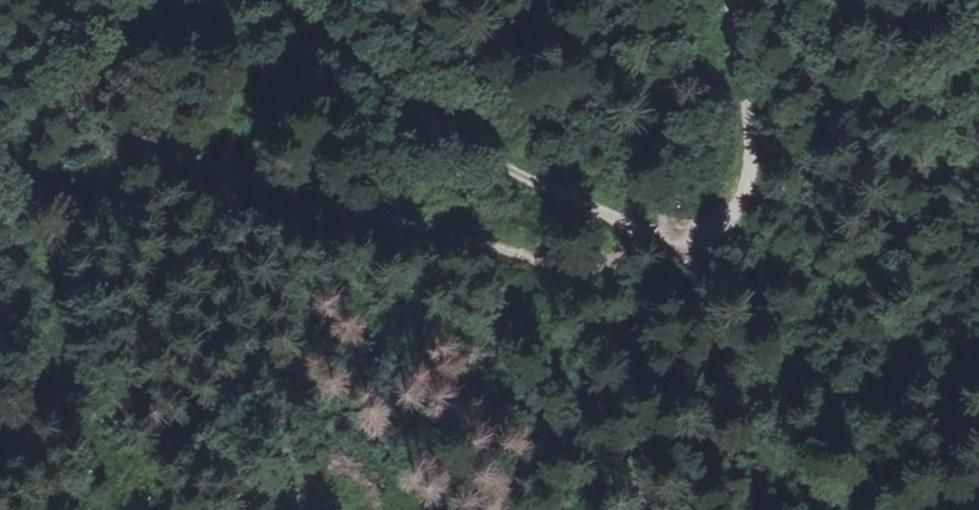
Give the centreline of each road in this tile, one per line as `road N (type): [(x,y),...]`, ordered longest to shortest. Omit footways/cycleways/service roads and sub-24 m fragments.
road 1 (track): [(0,428),(30,384),(53,305),(113,215),(231,165),(321,202),(574,266),(618,257),(648,235)]
road 2 (track): [(648,235),(462,143),(261,0)]
road 3 (track): [(747,174),(735,218),(697,238),(648,235)]

